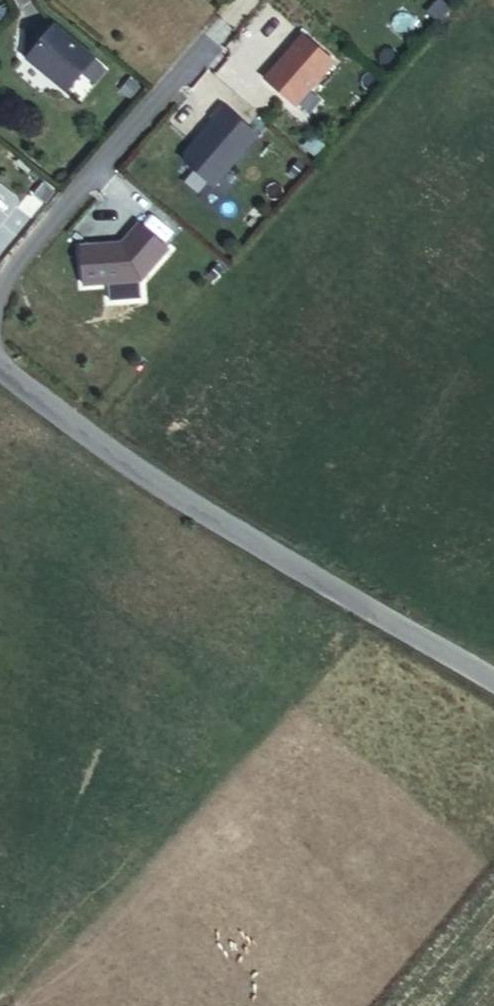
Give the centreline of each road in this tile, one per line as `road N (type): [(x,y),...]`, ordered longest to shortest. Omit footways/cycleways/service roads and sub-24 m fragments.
road 1 (tertiary): [(493,690),(128,464),(0,367)]
road 2 (residential): [(0,301),(23,258),(210,36)]

